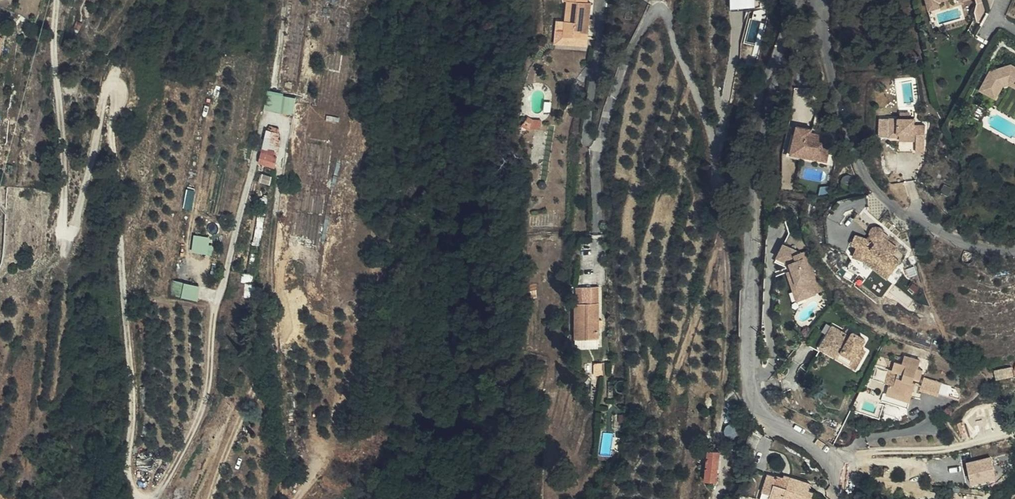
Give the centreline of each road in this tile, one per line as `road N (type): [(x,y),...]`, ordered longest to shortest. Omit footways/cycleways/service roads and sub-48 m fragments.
road 1 (residential): [(795,0),(783,16),(771,80),(759,343),(768,410),(846,480),(844,498)]
road 2 (residential): [(1014,248),(951,237),(883,195),(839,102),(828,0)]

